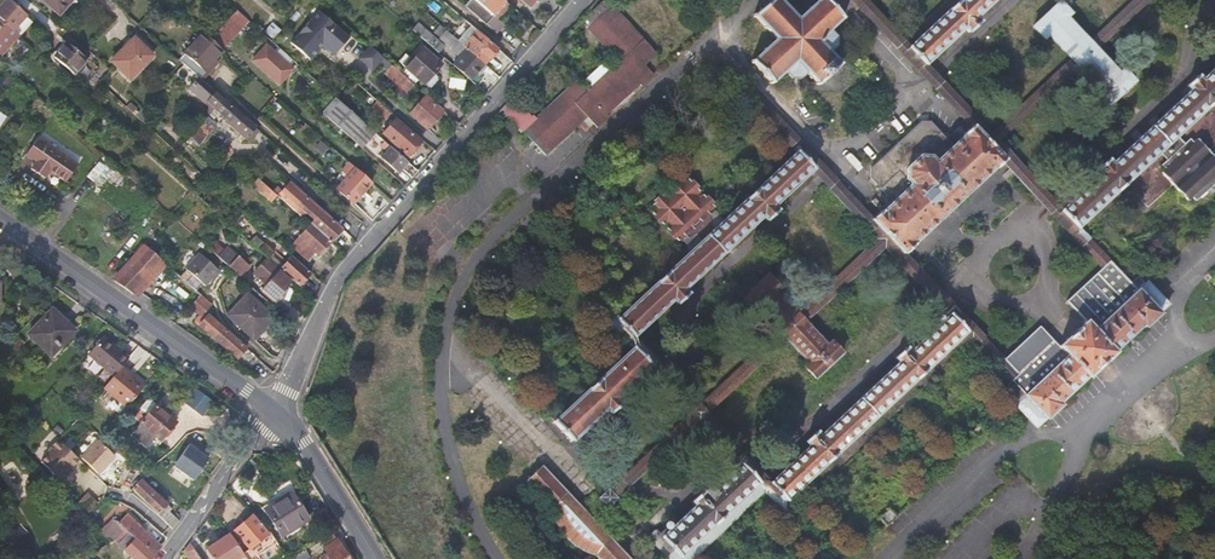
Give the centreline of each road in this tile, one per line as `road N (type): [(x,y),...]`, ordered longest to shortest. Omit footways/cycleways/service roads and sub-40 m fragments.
road 1 (residential): [(274,412),(335,278),(572,0)]
road 2 (secondary): [(274,412),(0,218)]
road 3 (track): [(443,342),(579,487)]
road 4 (residential): [(168,558),(274,412)]
road 5 (secondary): [(378,558),(306,444),(274,412)]
road 6 (track): [(564,471),(686,355)]

